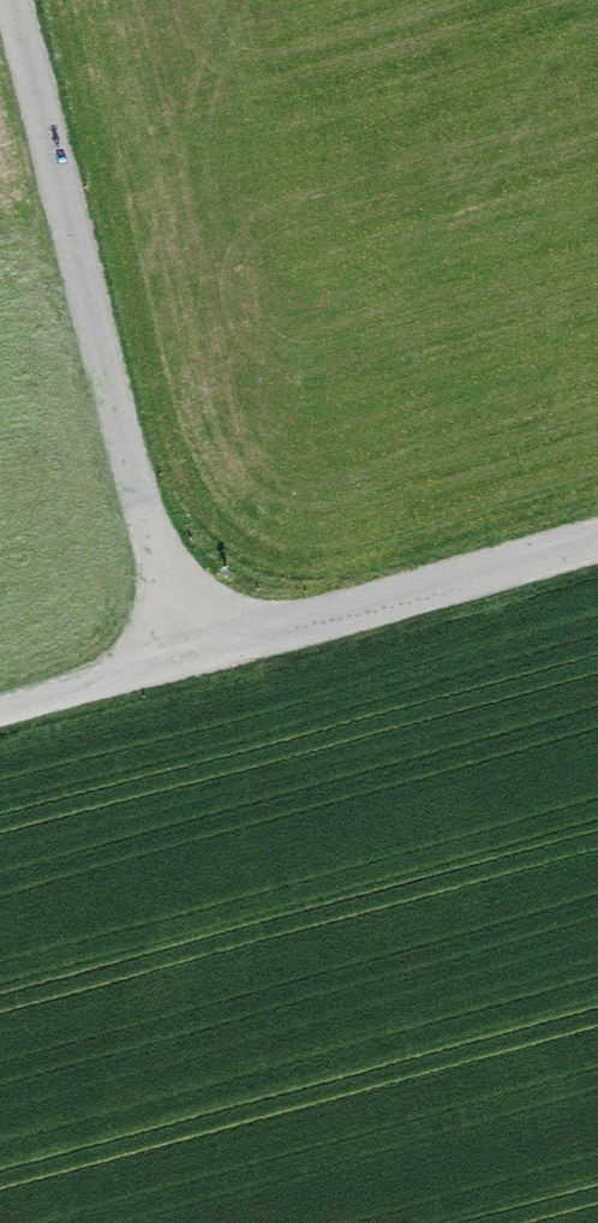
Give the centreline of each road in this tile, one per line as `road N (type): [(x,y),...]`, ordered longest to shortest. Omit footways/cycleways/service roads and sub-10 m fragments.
road 1 (unclassified): [(12,0),(186,659)]
road 2 (unclassified): [(597,543),(186,659)]
road 3 (unclassified): [(186,659),(0,711)]

